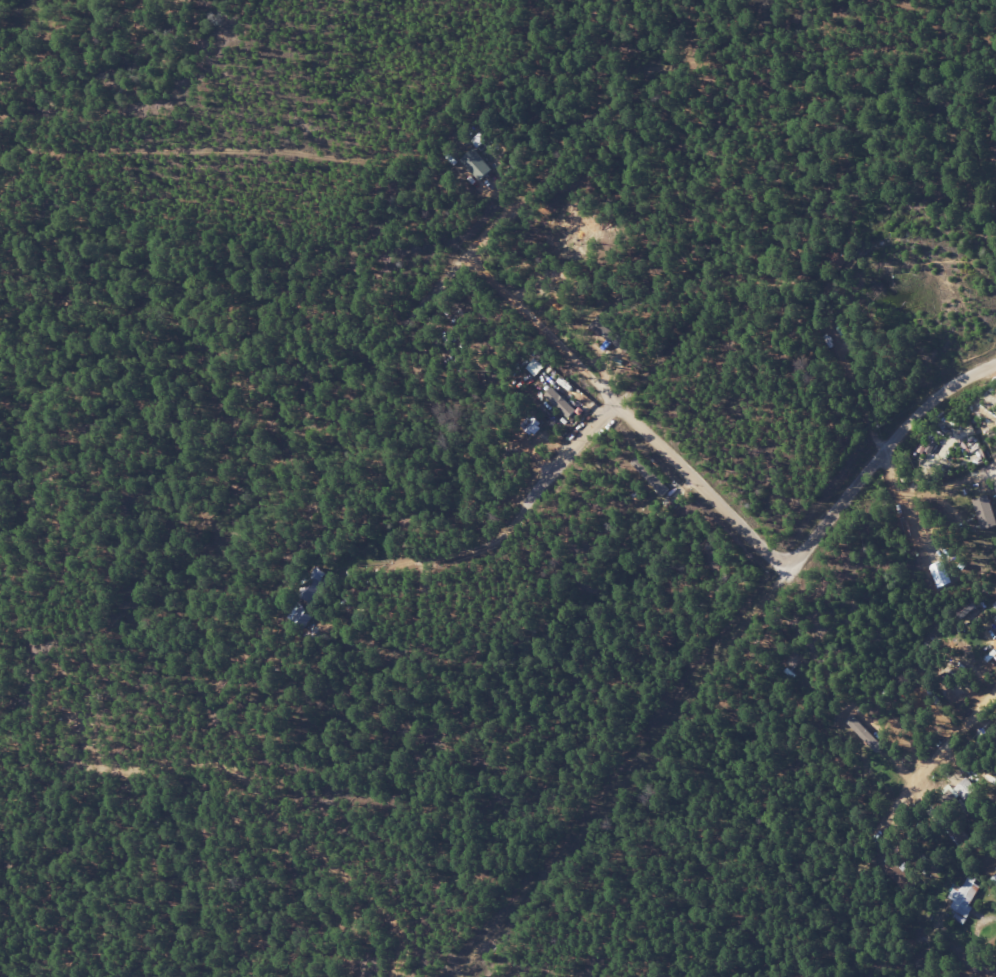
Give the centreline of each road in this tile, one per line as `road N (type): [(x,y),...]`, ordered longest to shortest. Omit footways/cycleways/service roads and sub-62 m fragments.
road 1 (residential): [(792,568),(630,414),(614,410),(593,366),(523,295),(465,255)]
road 2 (residential): [(995,365),(944,389),(918,412),(781,583)]
road 3 (residential): [(614,410),(497,539),(460,557),(419,561)]
road 4 (residential): [(896,809),(995,693)]
road 5 (residential): [(614,410),(622,386),(694,310)]

